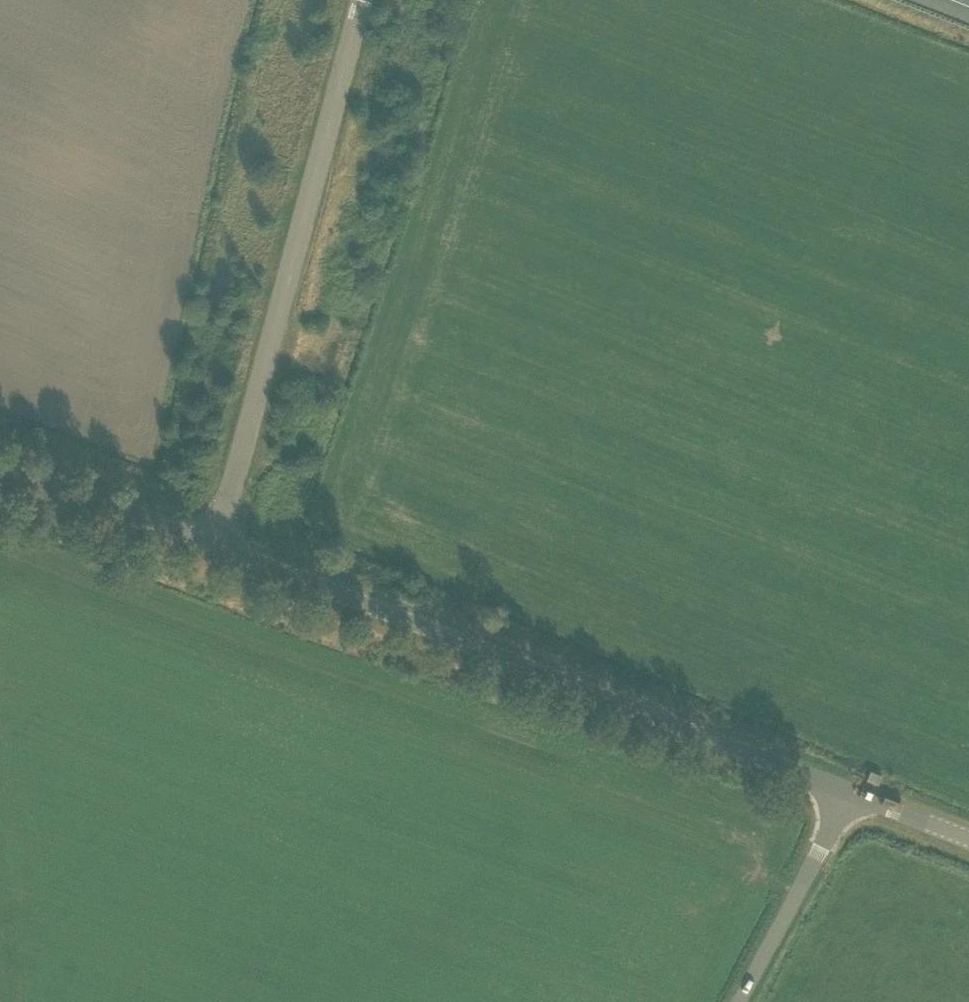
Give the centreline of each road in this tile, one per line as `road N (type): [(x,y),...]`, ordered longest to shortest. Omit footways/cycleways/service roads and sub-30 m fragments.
road 1 (unclassified): [(843,792),(214,544)]
road 2 (unclassified): [(214,544),(313,223),(365,0)]
road 3 (unclassified): [(736,1001),(843,792)]
road 4 (unclassified): [(214,544),(0,460)]
road 5 (unclassified): [(968,843),(843,792)]

